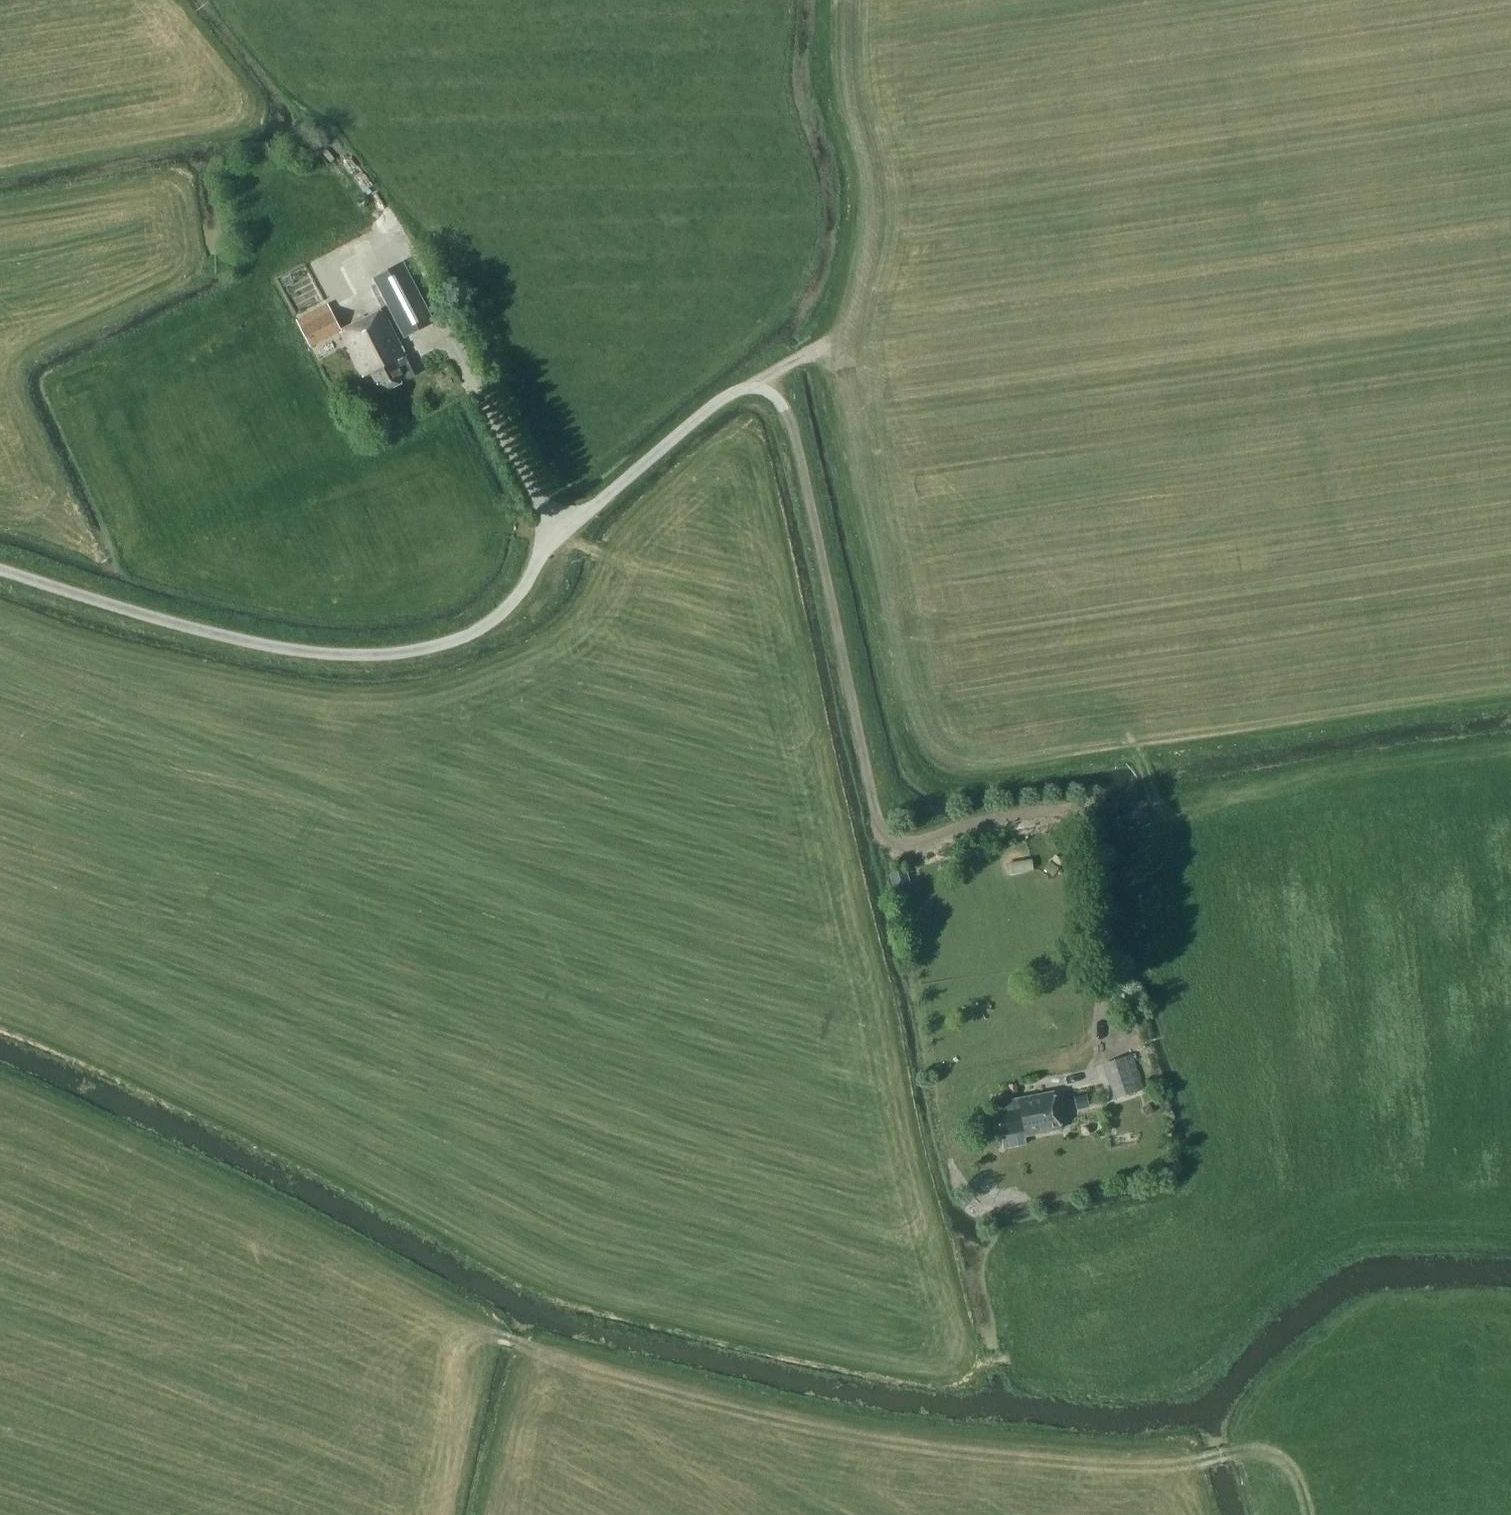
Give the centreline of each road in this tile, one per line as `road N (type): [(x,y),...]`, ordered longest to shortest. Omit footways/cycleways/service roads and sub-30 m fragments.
road 1 (unclassified): [(0,569),(278,647),(359,655),(416,649),(455,639),(498,615),(557,535),(723,397),(765,389),(785,410)]

